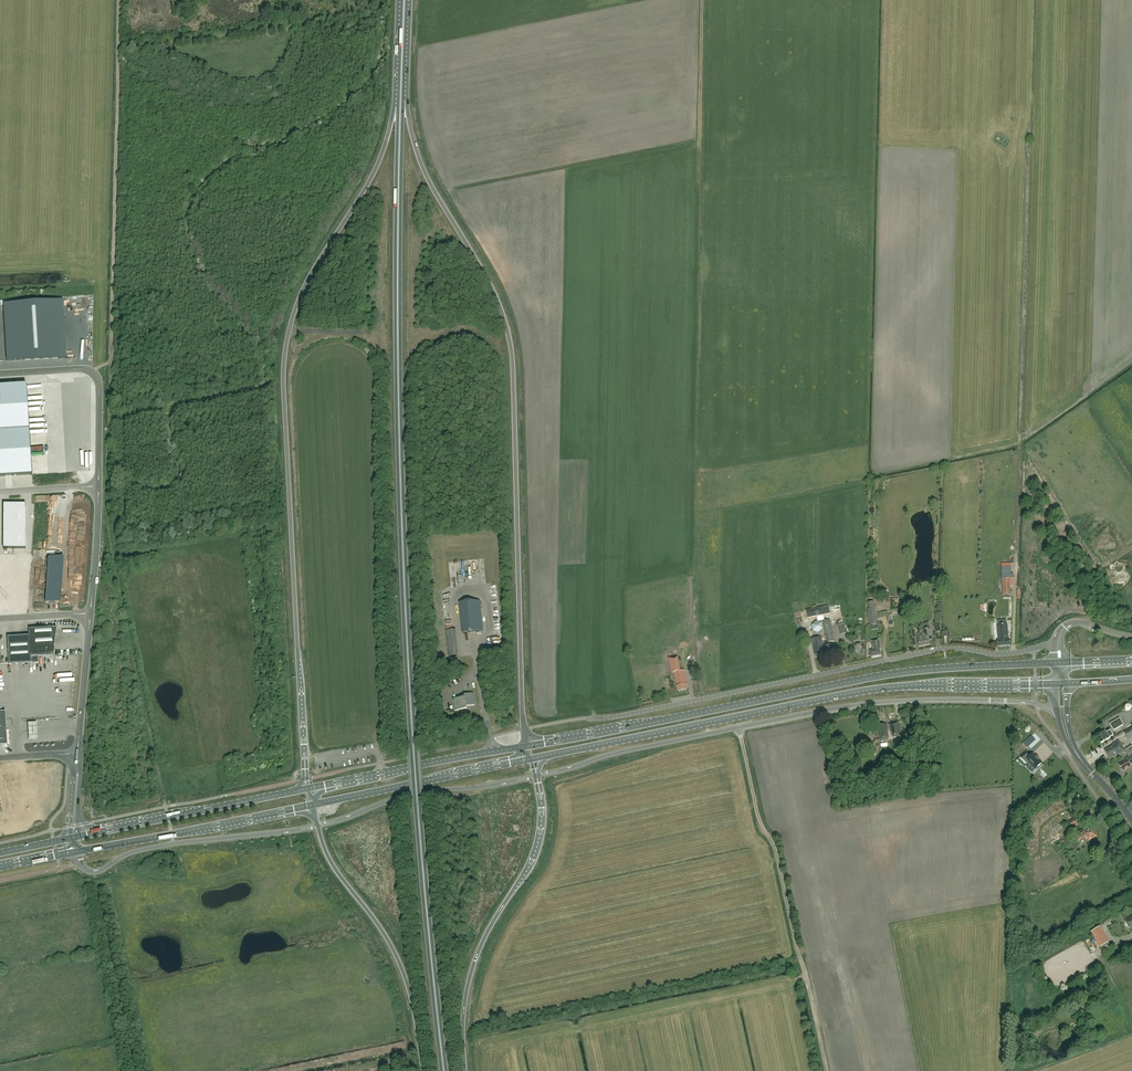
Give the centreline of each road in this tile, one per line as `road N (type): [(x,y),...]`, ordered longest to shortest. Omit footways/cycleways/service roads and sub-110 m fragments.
road 1 (trunk): [(444,1070),(403,550),(400,104)]
road 2 (track): [(117,49),(108,508),(166,807)]
road 3 (track): [(108,478),(155,490),(177,482),(171,405),(263,384),(252,338),(194,255),(191,203),(243,152),(293,137),(367,83),(381,58),(385,0)]
road 4 (trunk): [(400,104),(372,178),(305,286),(286,349),(307,788)]
road 5 (trunk): [(528,746),(510,340),(492,288),(423,168),(400,104)]
road 6 (track): [(1032,0),(1015,653)]
road 7 (primary): [(1059,663),(882,676),(528,746)]
road 8 (unclassified): [(535,777),(847,707),(969,700),(1063,710)]
road 9 (primary): [(545,756),(866,691),(1061,684)]
road 10 (unclassified): [(586,718),(937,651),(1003,654),(1058,644)]
road 11 (trunk): [(465,1070),(466,993),(482,943),(535,847),(535,777)]
road 12 (track): [(117,49),(303,24),(336,31),(384,18)]
road 13 (trunk): [(317,826),(326,854),(404,975),(424,1070)]
road 14 (unclassified): [(79,863),(96,871),(156,847),(317,826)]
road 15 (primary): [(77,851),(312,805)]
road 16 (primary): [(307,788),(75,837)]
road 17 (primary): [(528,746),(307,788)]
road 18 (unclassified): [(317,826),(414,794),(535,777)]
road 19 (primary): [(312,805),(531,759)]
road 20 (unclassified): [(0,374),(86,368),(97,375),(98,487)]
road 21 (unclassified): [(89,614),(78,757)]
road 22 (track): [(698,137),(701,0)]
road 23 (tertiary): [(1131,820),(1074,750),(1063,710)]
road 24 (unclassified): [(98,487),(89,614)]

